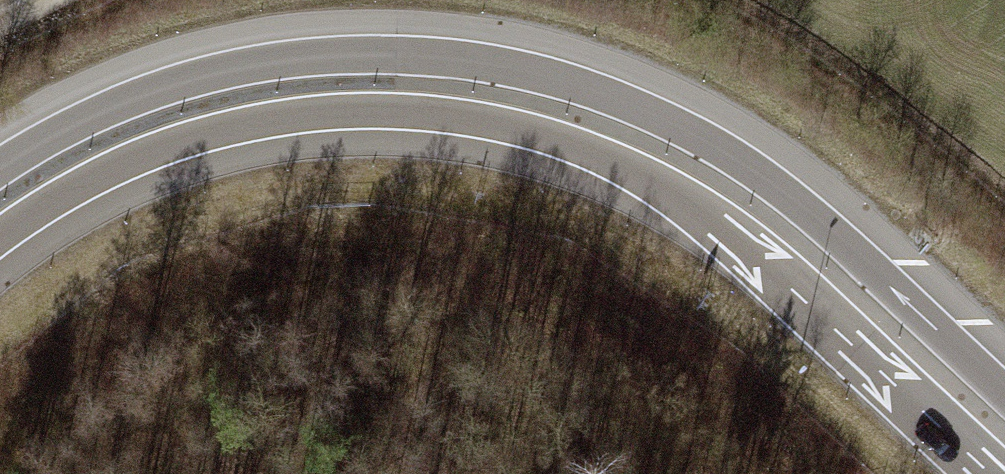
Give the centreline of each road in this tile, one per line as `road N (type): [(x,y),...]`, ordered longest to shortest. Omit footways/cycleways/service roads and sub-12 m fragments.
road 1 (motorway): [(1004,385),(748,160),(626,98),(496,59),(374,48),(227,63),(137,89),(0,161)]
road 2 (motorway): [(0,249),(128,172),(247,134),(390,120),(510,135),(623,175),(722,232),(984,473)]

